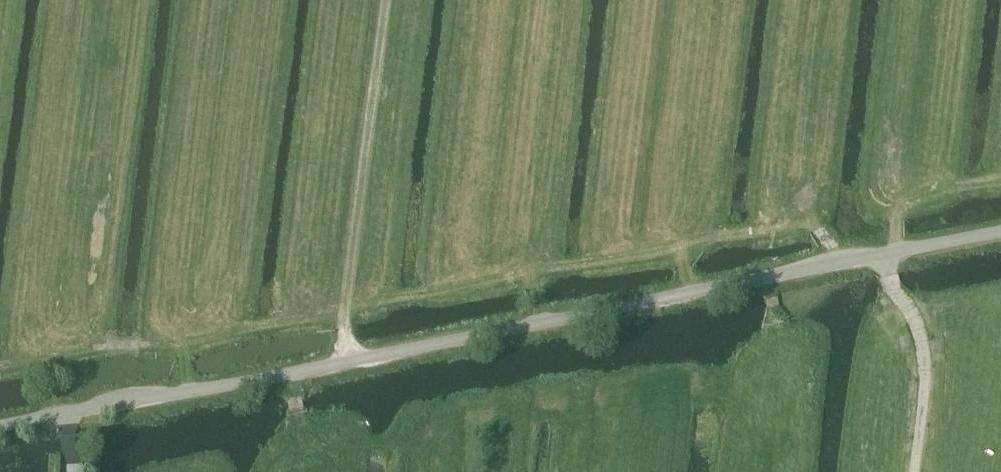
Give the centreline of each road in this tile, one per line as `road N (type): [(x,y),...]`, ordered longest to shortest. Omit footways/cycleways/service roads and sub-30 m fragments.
road 1 (unclassified): [(0,425),(1000,231)]
road 2 (track): [(0,362),(454,290),(782,225),(816,229),(841,263)]
road 3 (track): [(912,471),(924,378),(919,337),(877,256)]

